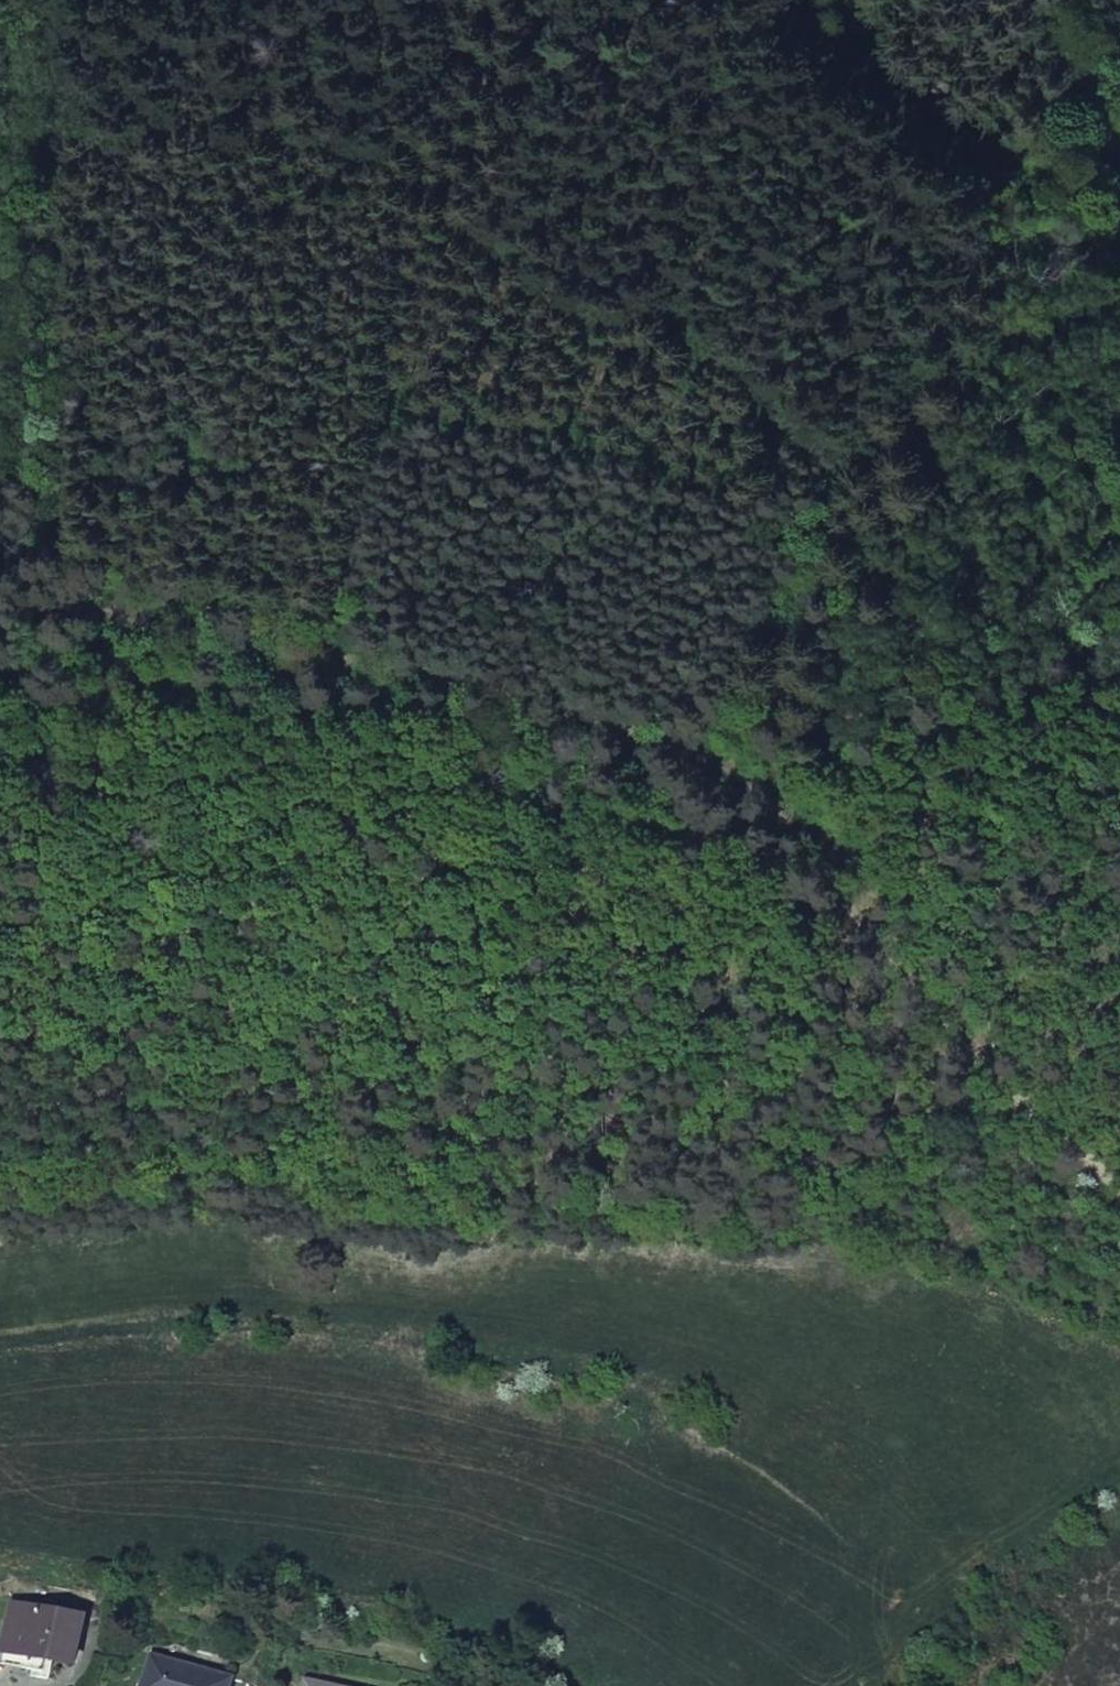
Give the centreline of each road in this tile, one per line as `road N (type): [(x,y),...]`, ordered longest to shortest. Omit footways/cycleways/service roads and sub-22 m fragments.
road 1 (track): [(1119,1187),(1007,1079),(871,931),(809,839),(735,773),(567,707),(388,662),(45,609),(0,617)]

